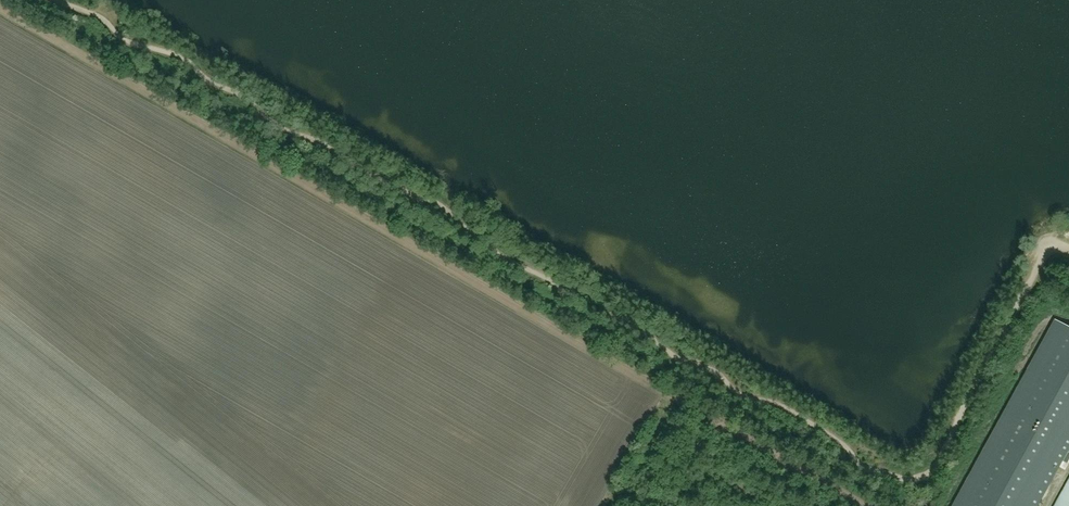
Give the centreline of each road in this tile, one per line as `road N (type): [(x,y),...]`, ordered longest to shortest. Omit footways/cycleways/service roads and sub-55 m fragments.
road 1 (track): [(0,9),(868,505)]

